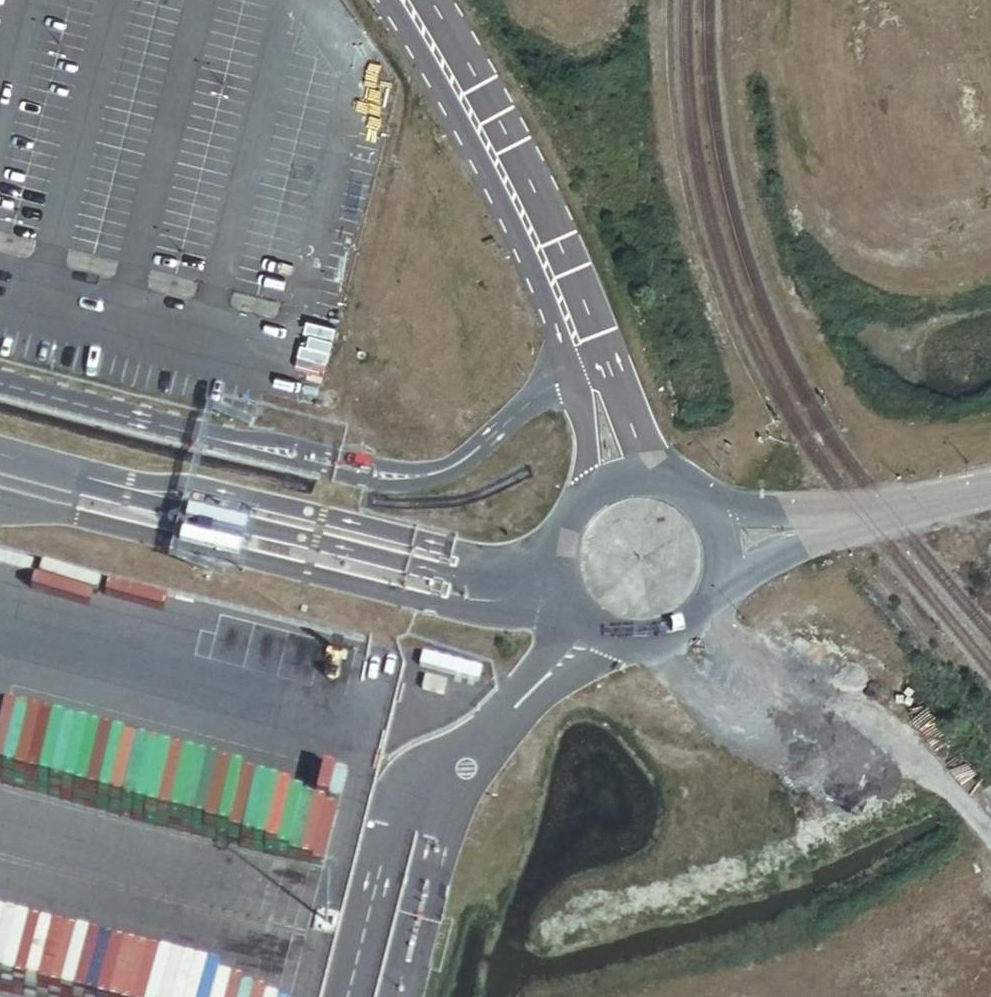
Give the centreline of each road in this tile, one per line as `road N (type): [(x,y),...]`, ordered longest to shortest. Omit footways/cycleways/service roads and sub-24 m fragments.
road 1 (unclassified): [(676,480),(612,358),(555,214),(430,0)]
road 2 (unclassified): [(676,480),(616,480),(581,506),(566,541),(571,589),(601,625),(641,638),(692,625),(723,585)]
road 3 (unclassified): [(847,520),(990,490)]
road 4 (unclassified): [(847,520),(707,500)]
road 5 (unclassified): [(723,585),(847,520)]

